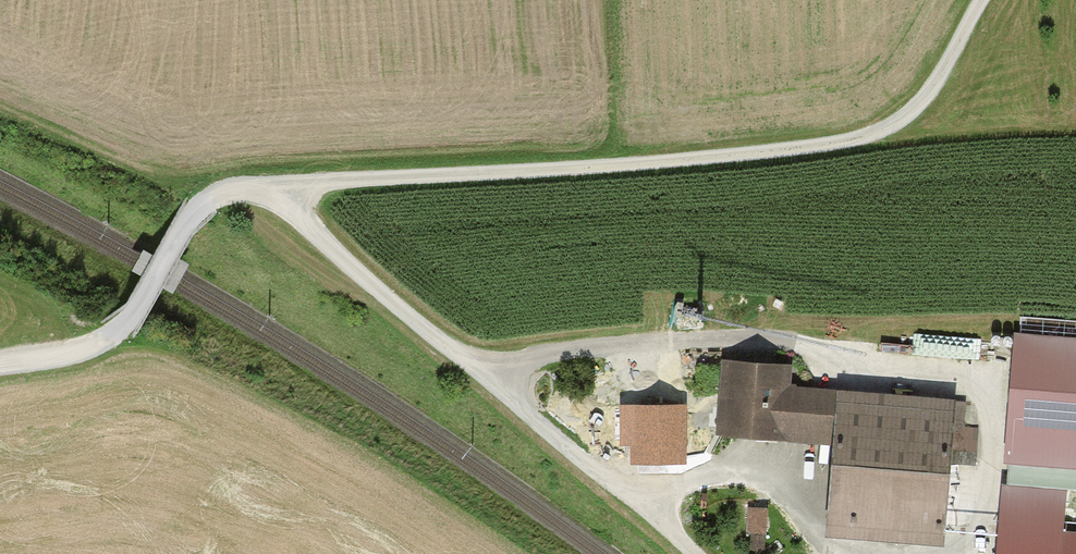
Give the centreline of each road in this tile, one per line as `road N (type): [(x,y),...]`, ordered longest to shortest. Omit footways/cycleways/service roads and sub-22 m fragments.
road 1 (track): [(0,363),(82,349),(118,331),(200,205),(226,190),(844,143),(910,115),(980,0)]
road 2 (track): [(284,191),(302,219),(422,331),(703,553)]

